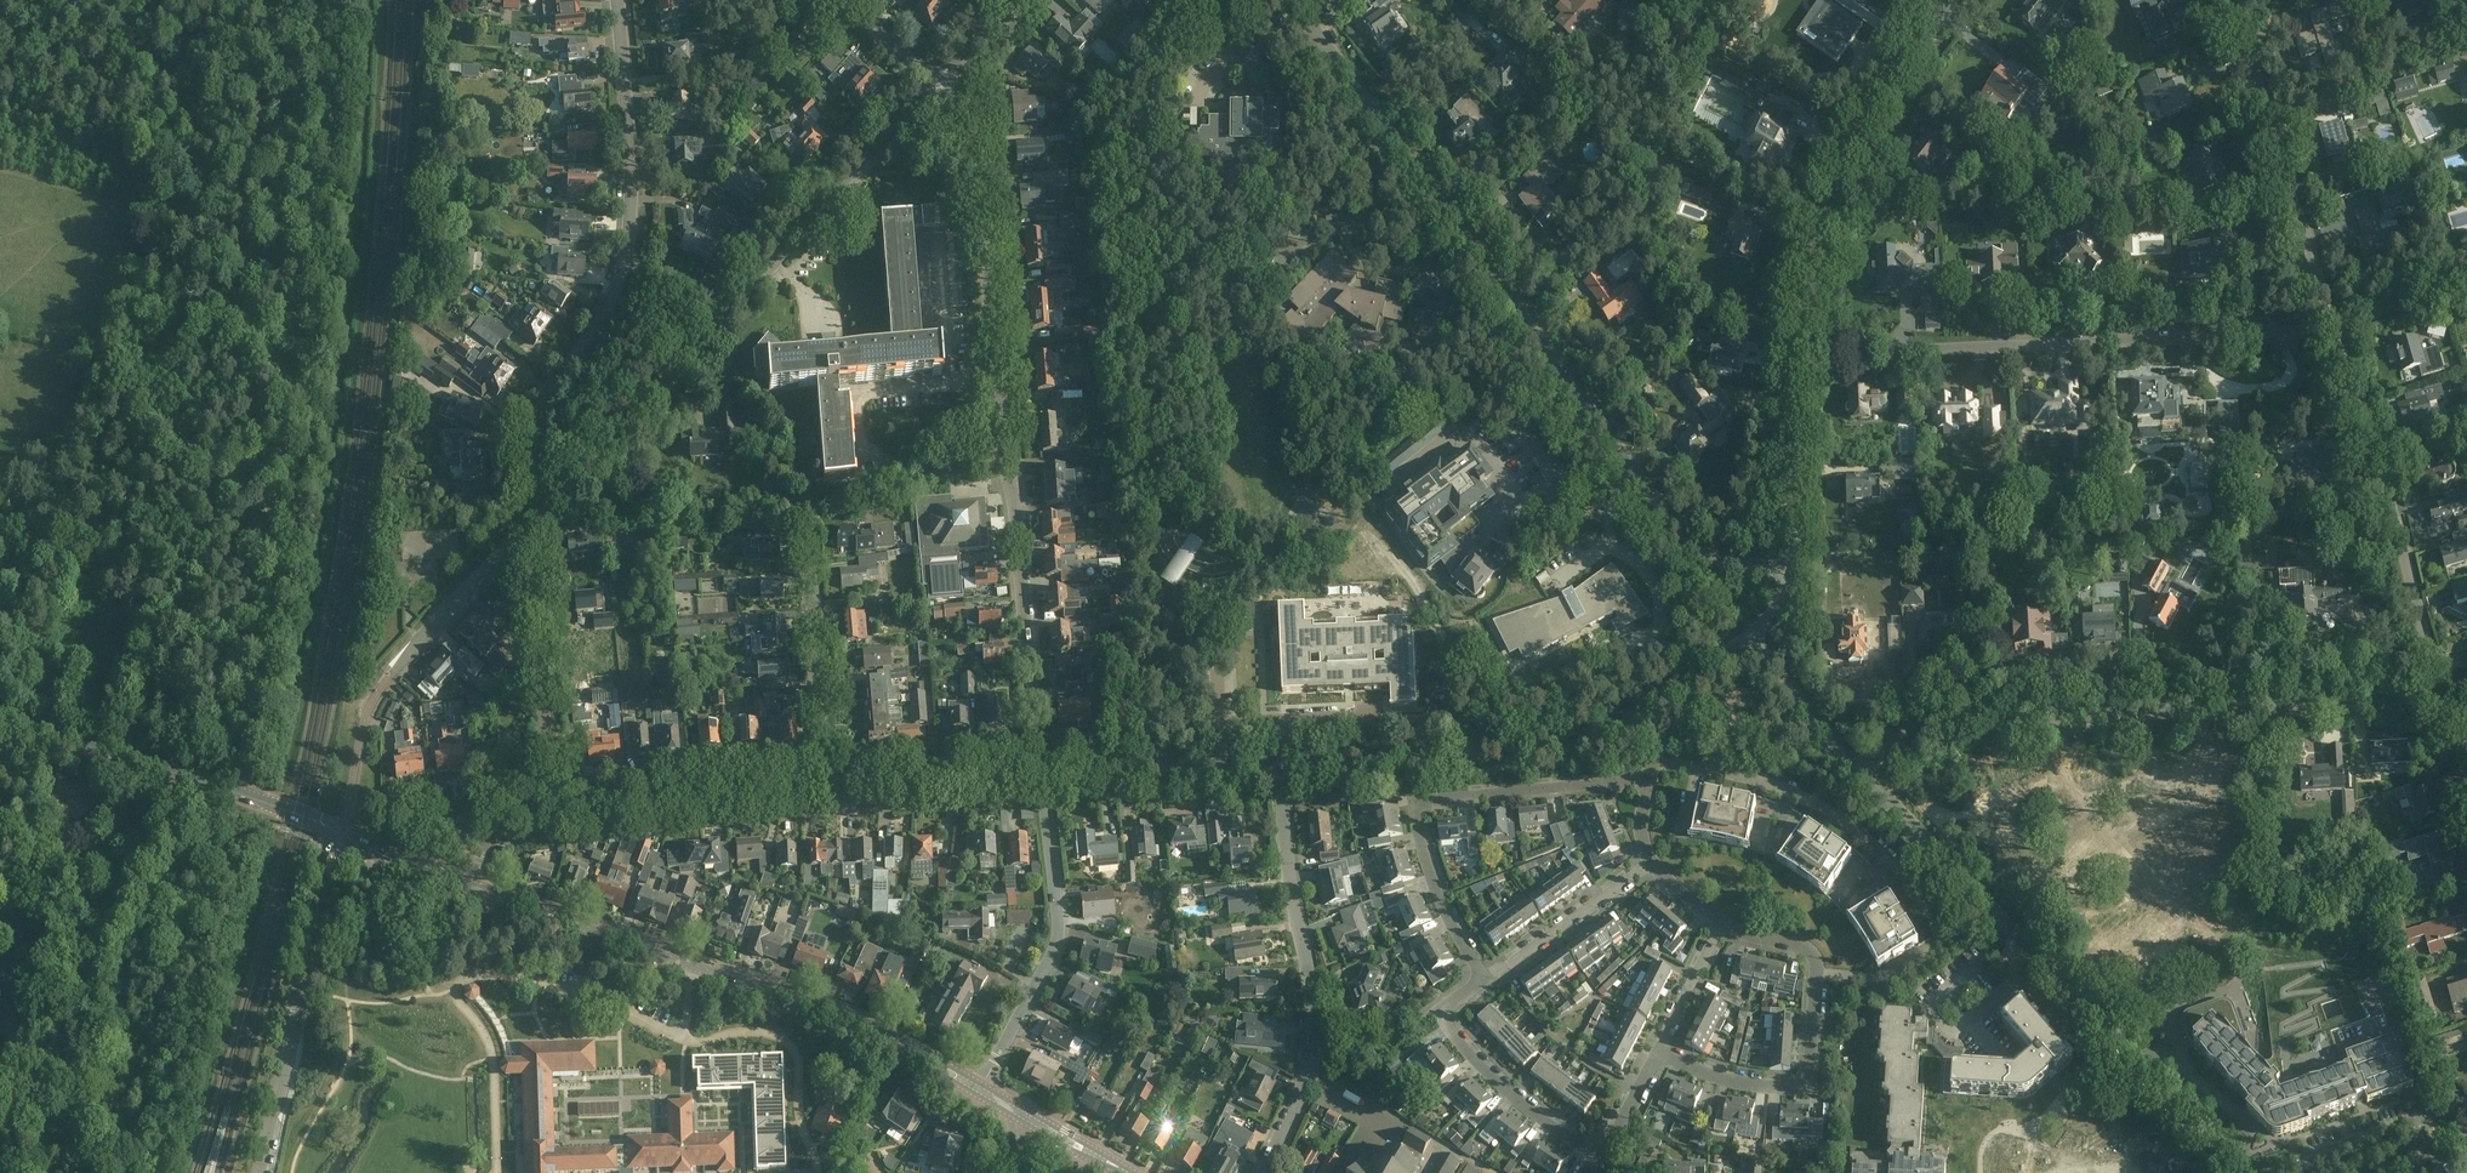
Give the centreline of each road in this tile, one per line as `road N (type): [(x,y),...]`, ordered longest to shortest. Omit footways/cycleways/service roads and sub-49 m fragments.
road 1 (unclassified): [(1791,567),(1703,552),(1667,520),(1377,120)]
road 2 (residential): [(535,518),(941,92)]
road 3 (residential): [(2243,1172),(1863,772)]
road 4 (residential): [(535,518),(535,425),(610,298),(627,246),(619,0)]
road 5 (residential): [(1803,356),(2336,325)]
road 6 (residential): [(1817,973),(1881,975),(1939,938),(1885,854),(1838,816),(1749,778),(1656,764)]
road 7 (residential): [(827,786),(809,520),(818,510),(1006,459)]
road 8 (residential): [(1486,981),(1440,897),(1417,802),(1654,776)]
road 9 (residential): [(1265,1172),(1312,1042),(1283,764)]
road 10 (residential): [(2052,715),(2449,697)]
road 11 (unclassified): [(1803,356),(1839,189),(1875,108),(1955,0)]
road 12 (residential): [(2449,697),(2336,325)]
road 13 (secondary): [(833,1011),(471,887)]
road 14 (residential): [(1006,459),(974,137),(941,92)]
road 15 (residential): [(1283,764),(1558,746),(1638,714)]
road 16 (secondary): [(341,833),(0,716)]
road 17 (tertiary): [(259,1172),(341,833)]
road 18 (residential): [(2336,325),(2230,0)]
road 19 (residential): [(2052,715),(2064,763),(2086,799),(2133,859),(2227,954),(2239,986)]
road 20 (residential): [(982,1082),(1057,940),(1040,777)]
road 21 (residential): [(1040,777),(1006,459)]
road 22 (residential): [(555,816),(529,525)]
road 23 (residential): [(555,816),(827,786)]
road 24 (residential): [(1597,1156),(1509,1092),(1439,1014),(1486,981)]
road 25 (residential): [(1657,1052),(1735,1081),(1798,1087),(1810,1074),(1817,973)]
road 26 (residential): [(1040,777),(1283,764)]
road 27 (residential): [(827,786),(1040,777)]
road 28 (unclassified): [(1791,567),(1803,356)]
road 29 (residential): [(1863,772),(1901,734),(1940,720),(2052,715)]
road 30 (residential): [(1486,981),(1653,862)]
road 31 (residential): [(394,670),(529,525)]
road 32 (residential): [(2280,1172),(2466,1106)]
road 33 (residential): [(1863,772),(1750,635)]
road 34 (secondary): [(982,1082),(833,1011)]
road 35 (secondary): [(833,1011),(975,1095)]
road 36 (residential): [(1377,120),(1484,0)]
road 37 (unclassified): [(1377,120),(1291,0)]
road 38 (residential): [(1657,1052),(1724,923)]
road 39 (secondary): [(471,887),(341,833)]
road 40 (residential): [(1638,714),(1750,635)]
road 41 (residential): [(2336,325),(2466,282)]
road 42 (residential): [(941,92),(846,0)]
road 43 (residential): [(941,92),(1024,0)]
road 44 (residential): [(471,887),(500,826),(555,816)]
road 45 (secondary): [(1130,1172),(1024,1109)]
road 46 (residential): [(1597,1156),(1657,1052)]

